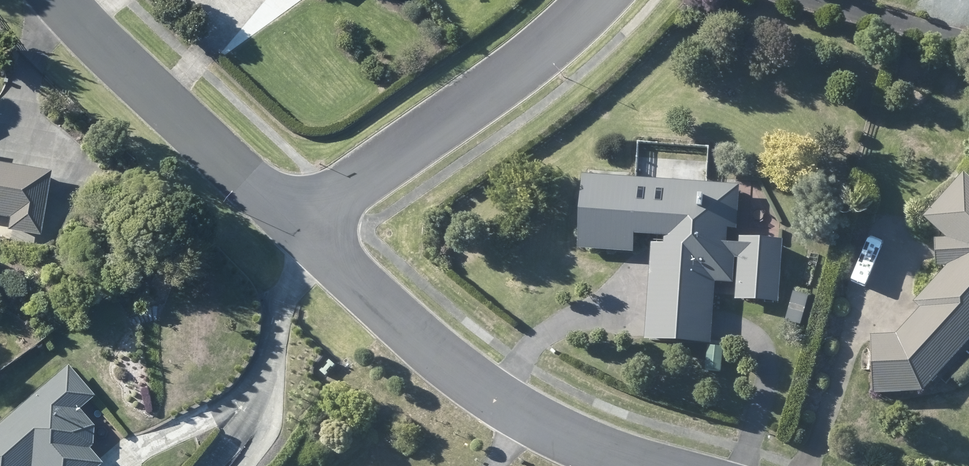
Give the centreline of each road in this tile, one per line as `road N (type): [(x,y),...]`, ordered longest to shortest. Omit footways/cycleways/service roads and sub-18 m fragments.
road 1 (residential): [(298,224),(481,390),(578,447),(637,465)]
road 2 (residential): [(593,0),(502,81),(298,224)]
road 3 (residential): [(57,0),(298,224)]

